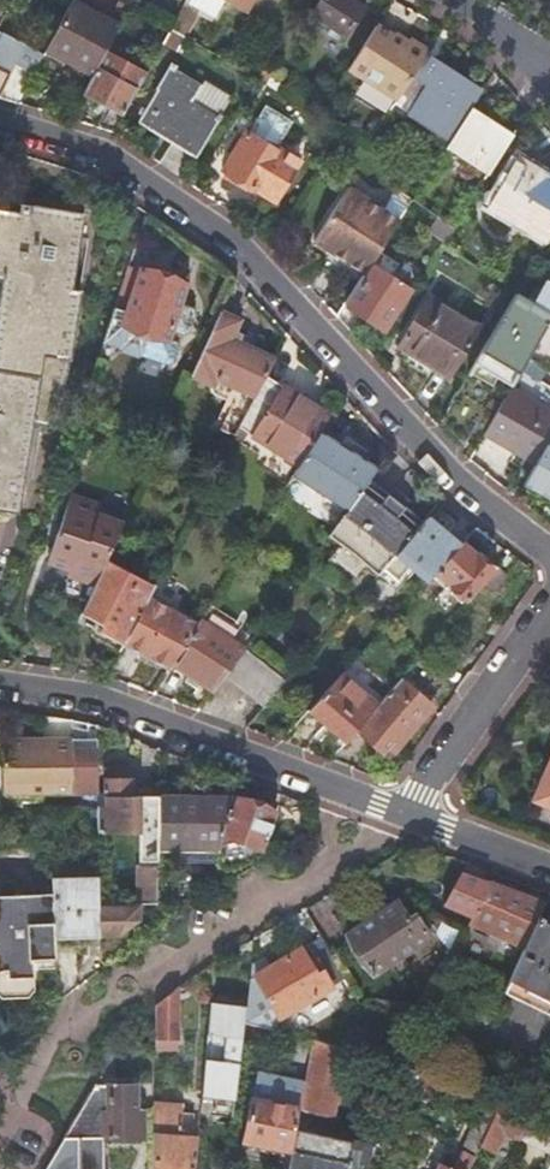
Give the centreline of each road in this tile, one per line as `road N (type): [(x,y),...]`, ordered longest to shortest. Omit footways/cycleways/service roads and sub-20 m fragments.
road 1 (residential): [(549,547),(450,471),(240,248),(99,151),(0,121)]
road 2 (residential): [(397,814),(100,701),(0,687)]
road 3 (residential): [(145,976),(397,814)]
road 4 (residential): [(397,814),(427,791),(549,618)]
road 5 (residential): [(549,871),(397,814)]

